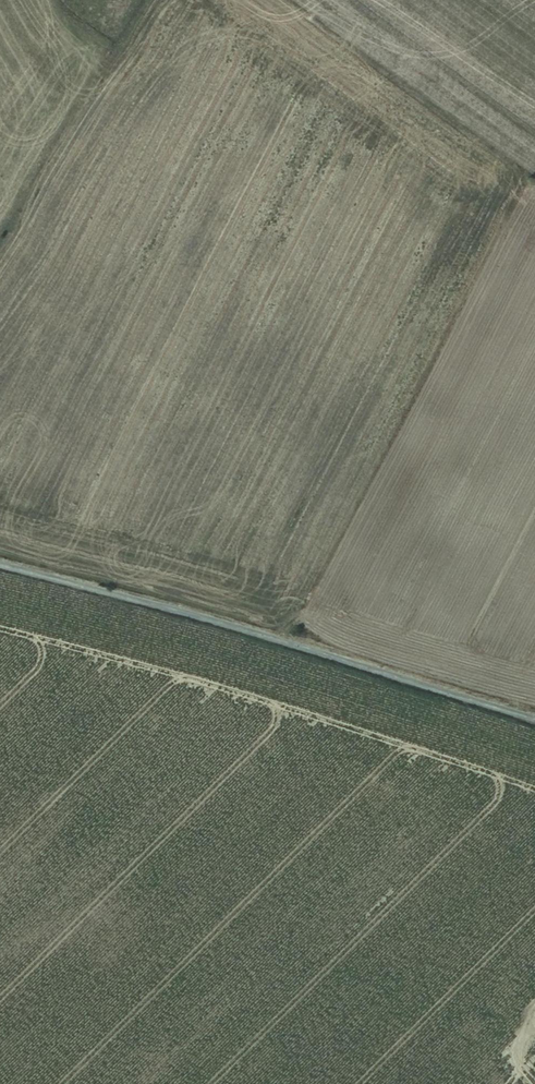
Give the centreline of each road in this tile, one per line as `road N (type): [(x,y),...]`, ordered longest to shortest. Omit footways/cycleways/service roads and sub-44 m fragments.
road 1 (unclassified): [(534,722),(0,568)]

